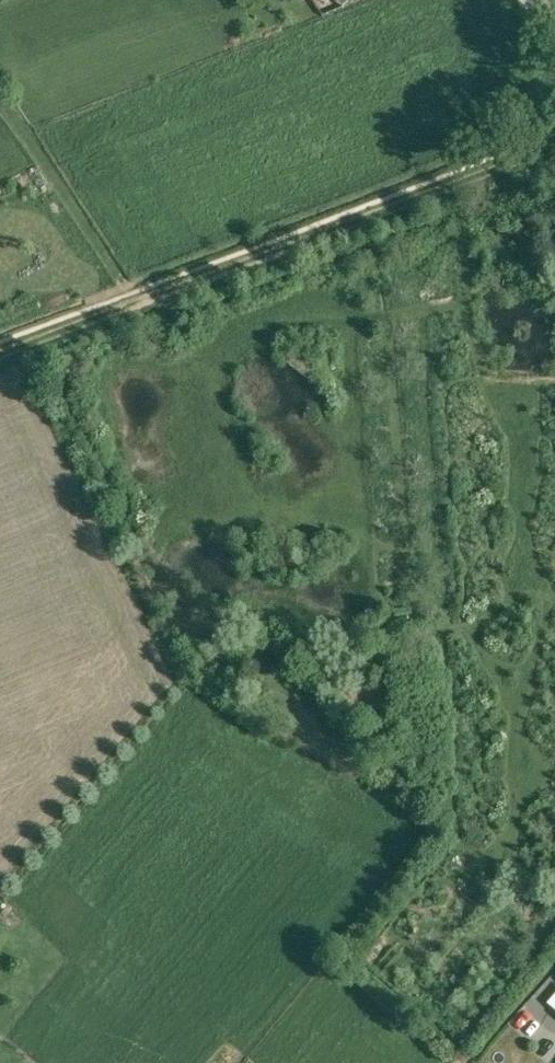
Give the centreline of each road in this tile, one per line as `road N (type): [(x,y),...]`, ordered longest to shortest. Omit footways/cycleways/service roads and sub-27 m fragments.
road 1 (track): [(0,353),(554,148)]

